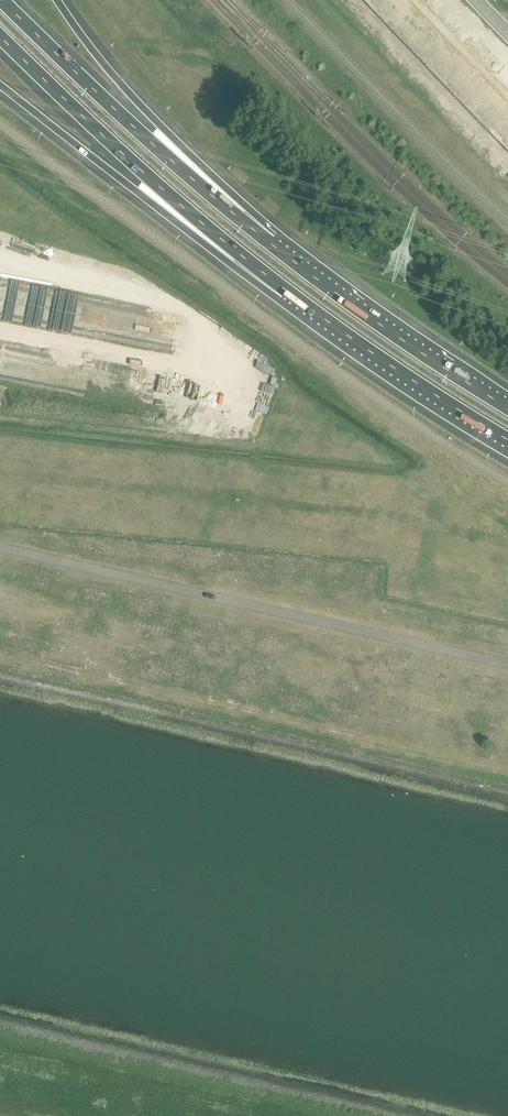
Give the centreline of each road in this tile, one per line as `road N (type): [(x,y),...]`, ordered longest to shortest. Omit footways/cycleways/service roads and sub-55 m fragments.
road 1 (motorway): [(0,35),(289,294)]
road 2 (motorway): [(273,242),(225,209),(2,0)]
road 3 (motorway): [(0,81),(151,204),(289,294)]
road 4 (motorway): [(273,242),(124,89),(59,0)]
road 5 (motorway): [(507,409),(389,332),(273,242)]
road 6 (motorway): [(289,294),(507,441)]

